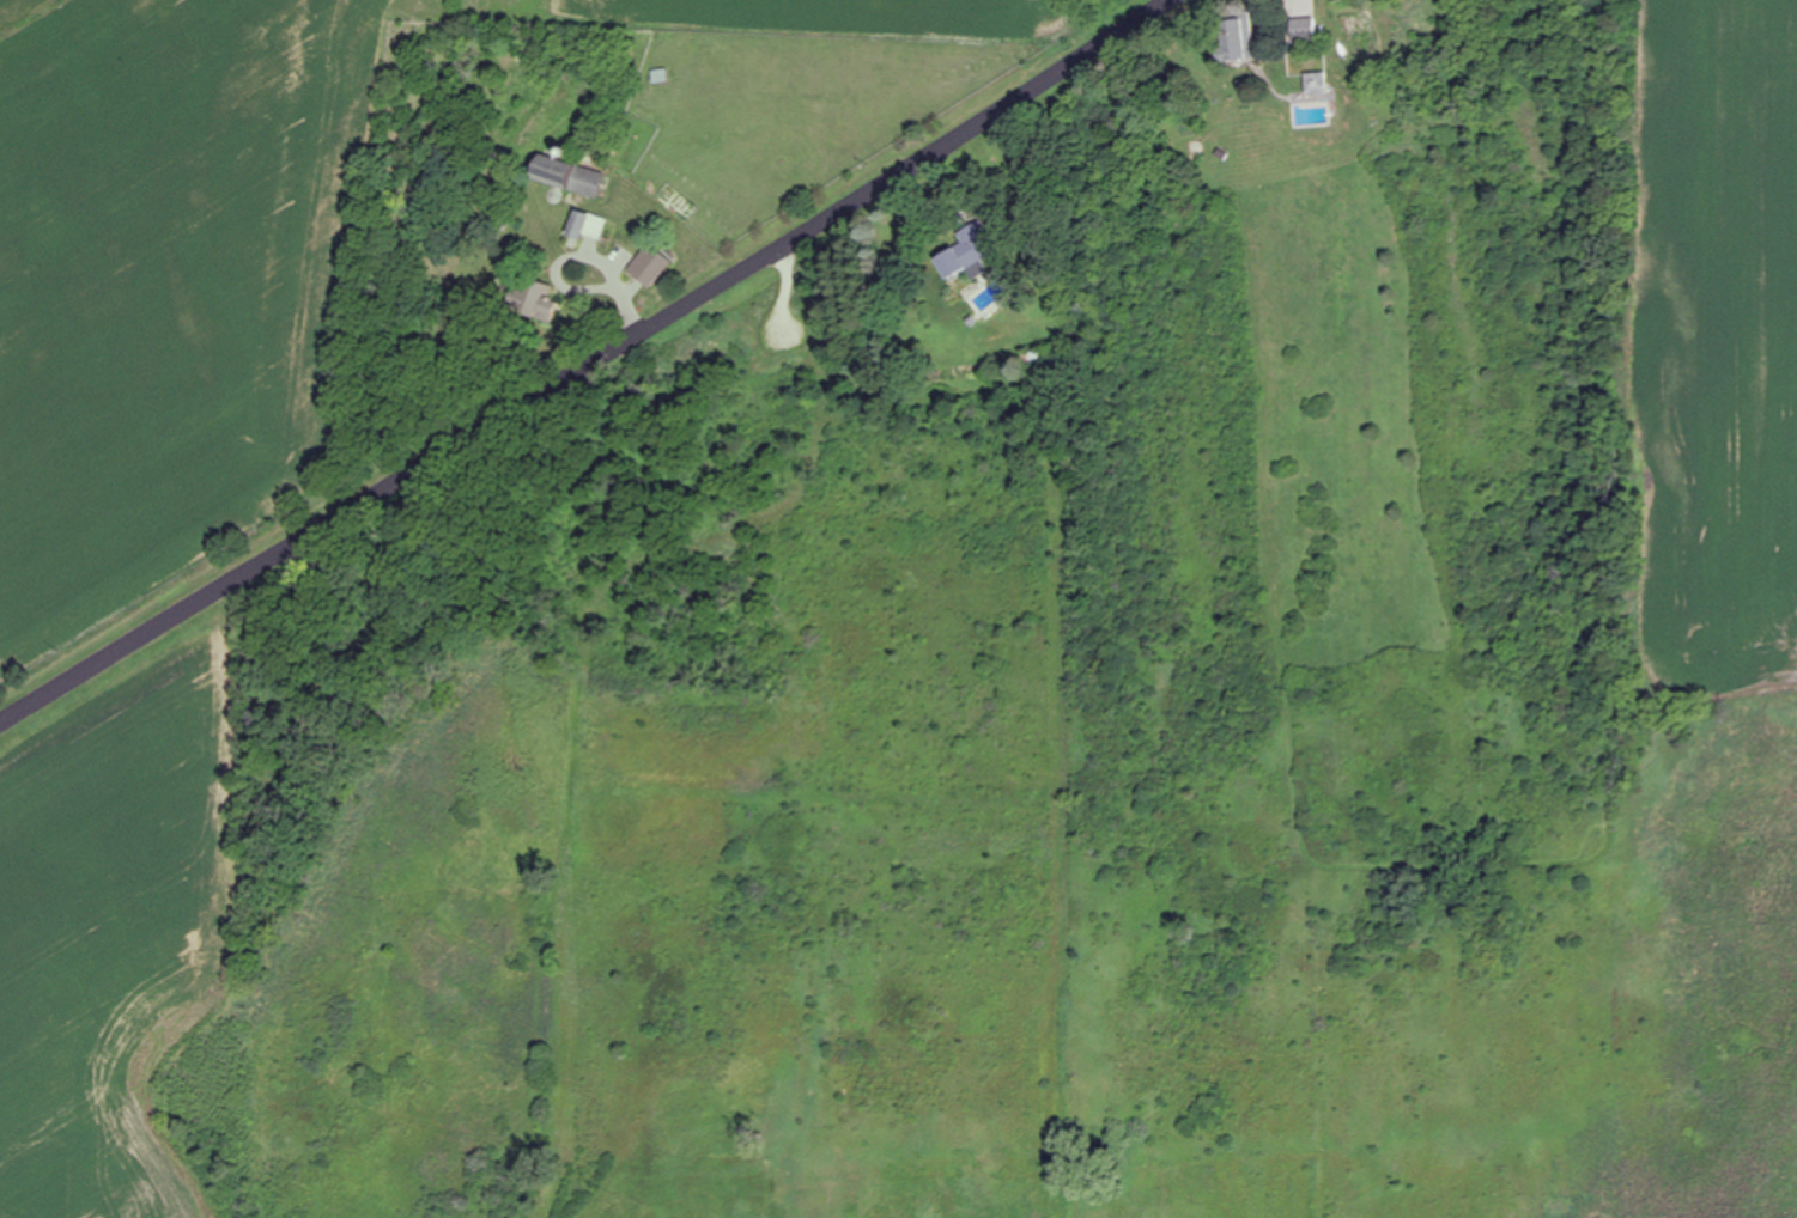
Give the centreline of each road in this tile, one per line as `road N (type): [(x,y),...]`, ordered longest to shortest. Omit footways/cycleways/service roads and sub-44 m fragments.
road 1 (tertiary): [(0,722),(890,187),(1169,0)]

